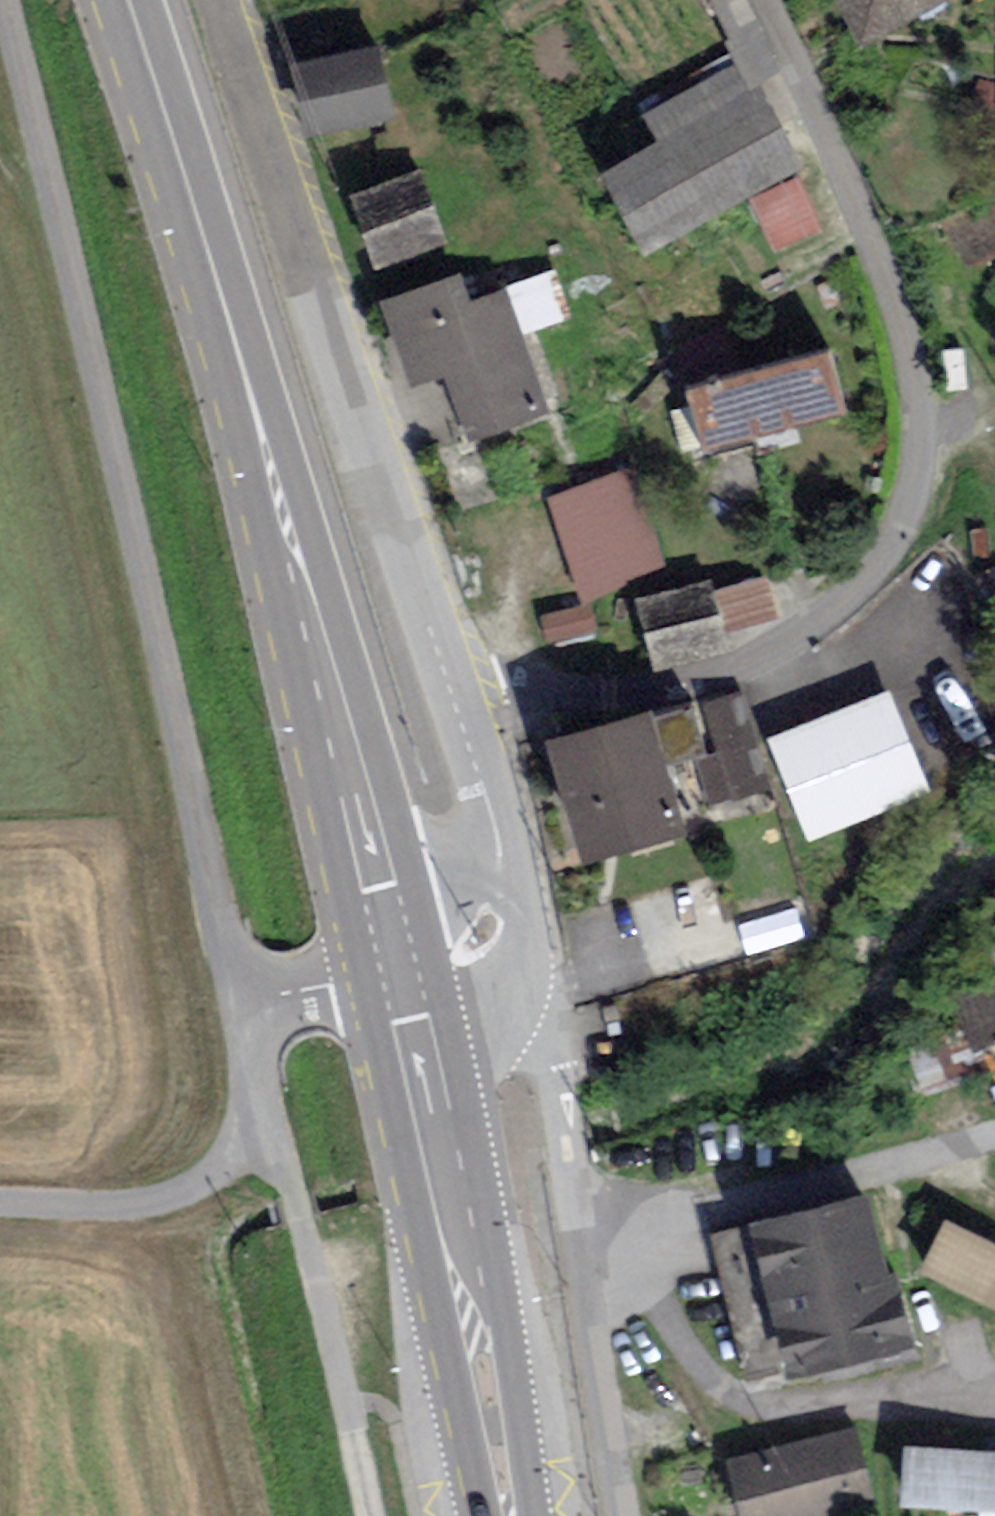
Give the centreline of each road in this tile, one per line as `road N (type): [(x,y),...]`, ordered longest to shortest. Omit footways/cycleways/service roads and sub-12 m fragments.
road 1 (residential): [(765,0),(864,214),(918,397),(911,492),(897,530),(828,617),(787,644),(743,663),(468,728)]
road 2 (track): [(6,0),(245,1001)]
road 3 (secondary): [(124,0),(240,348),(401,965)]
road 4 (residential): [(468,728),(211,0)]
road 5 (secondary): [(401,965),(511,1515)]
road 6 (track): [(270,1113),(348,1405)]
road 7 (track): [(270,1113),(209,1175),(167,1197),(114,1205),(0,1202)]
road 8 (residential): [(468,949),(491,929),(501,902),(492,813),(468,728)]
road 9 (track): [(245,1001),(401,965)]

